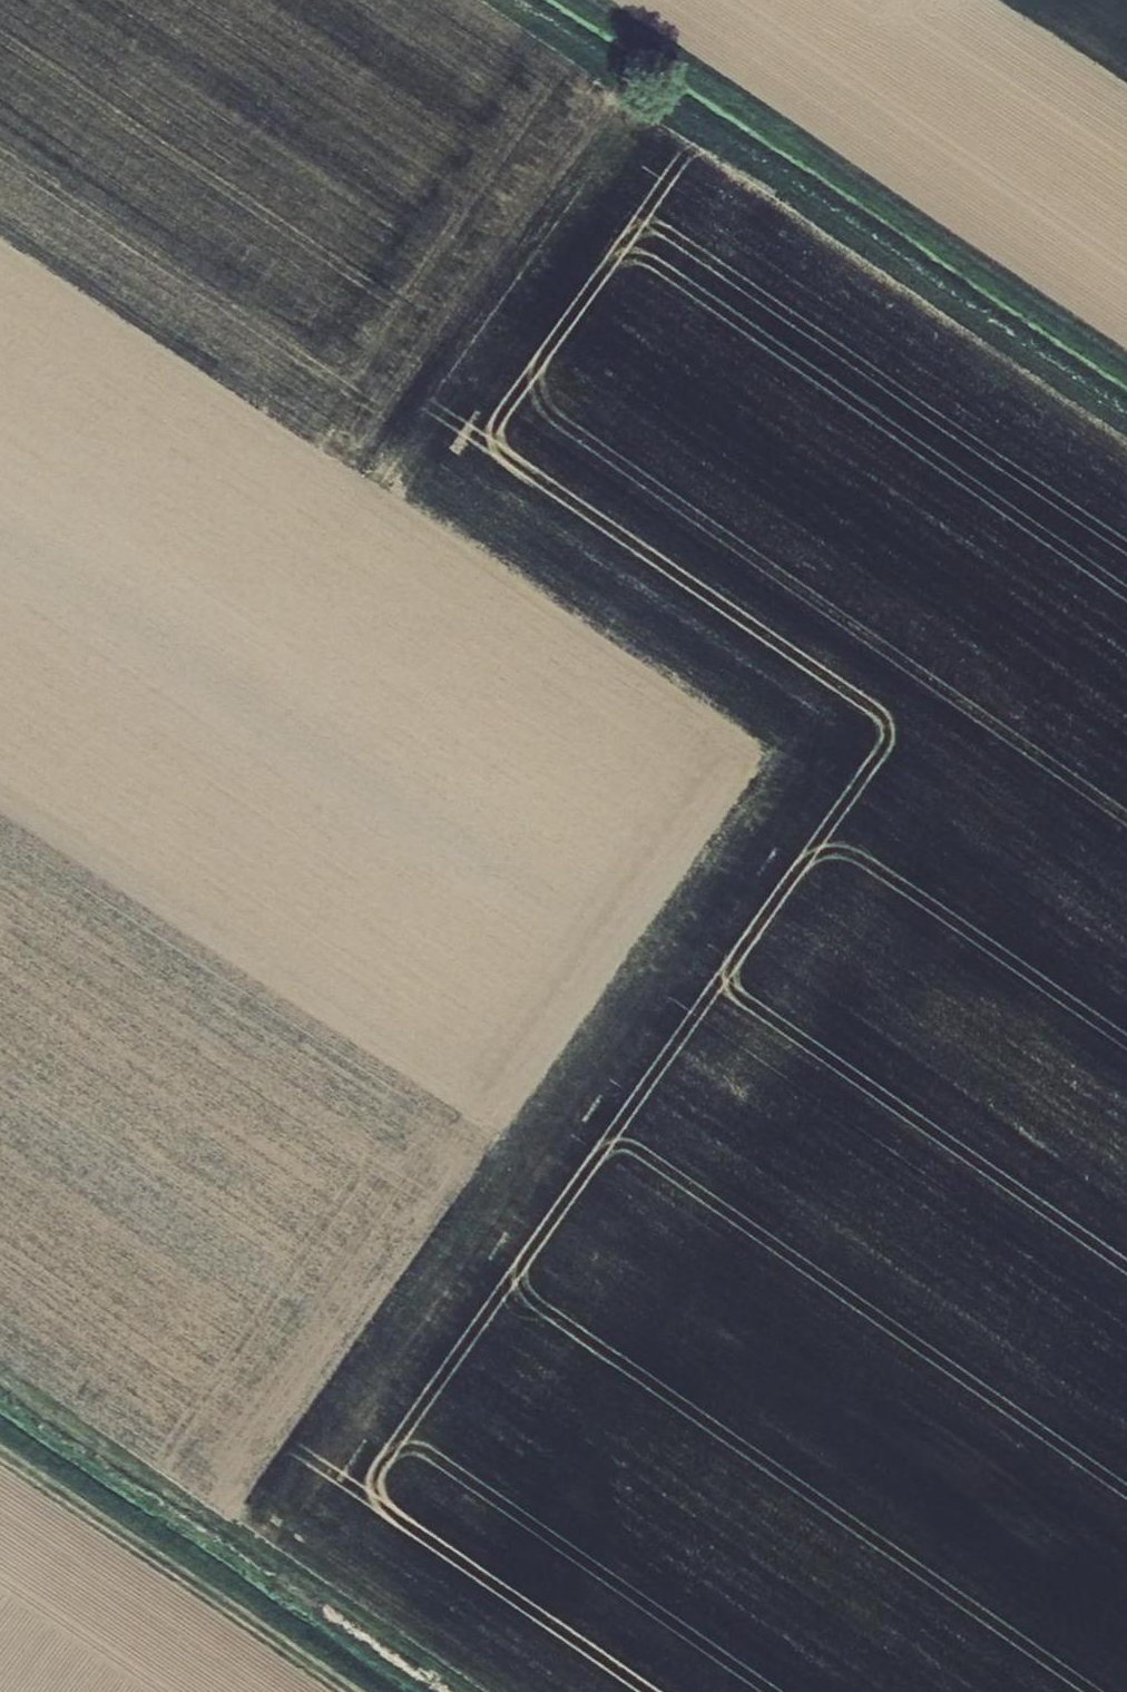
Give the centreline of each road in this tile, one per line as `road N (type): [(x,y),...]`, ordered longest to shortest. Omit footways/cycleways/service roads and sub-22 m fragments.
road 1 (track): [(0,1381),(450,1691)]

